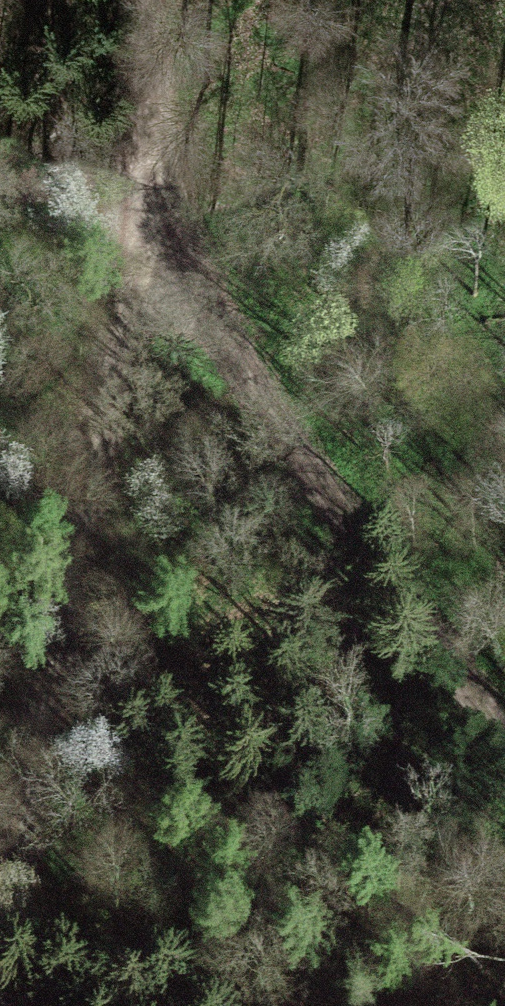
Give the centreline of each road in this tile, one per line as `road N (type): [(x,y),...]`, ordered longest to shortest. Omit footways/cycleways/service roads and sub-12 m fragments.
road 1 (track): [(0,973),(139,243),(141,153)]
road 2 (track): [(141,153),(269,399),(402,608),(504,746)]
road 3 (track): [(141,153),(140,44),(131,0)]
road 4 (track): [(0,186),(141,153)]

